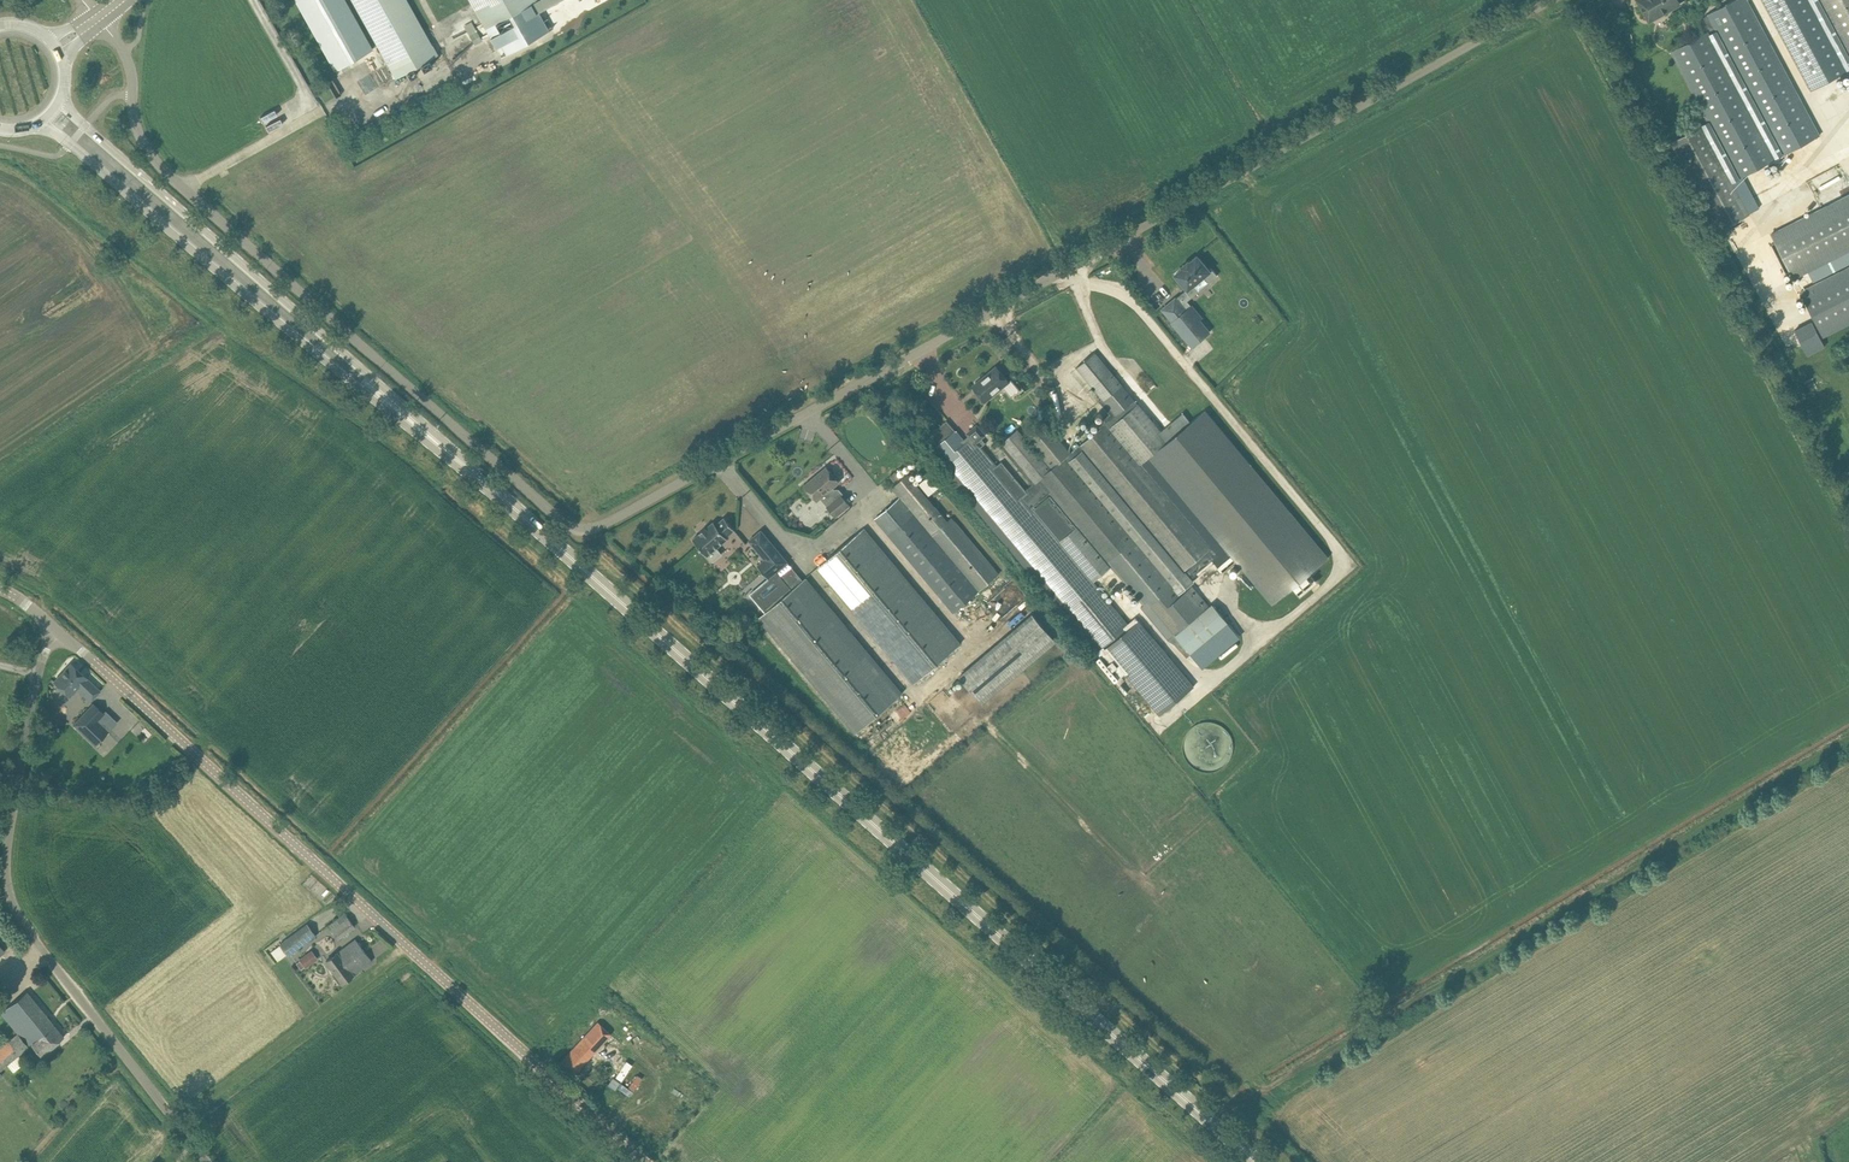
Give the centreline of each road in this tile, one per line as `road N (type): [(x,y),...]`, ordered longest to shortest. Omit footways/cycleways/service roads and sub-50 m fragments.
road 1 (unclassified): [(103,23),(130,68),(136,128),(169,173),(562,520),(585,530),(1550,0)]
road 2 (primary): [(1255,1161),(420,432)]
road 3 (unclassified): [(643,1161),(51,625)]
road 4 (unclassified): [(207,1161),(27,932),(11,889),(25,739),(51,625)]
road 5 (primary): [(420,432),(89,130),(61,95)]
road 6 (primary): [(38,124),(420,432)]
road 7 (track): [(406,945),(176,1121)]

